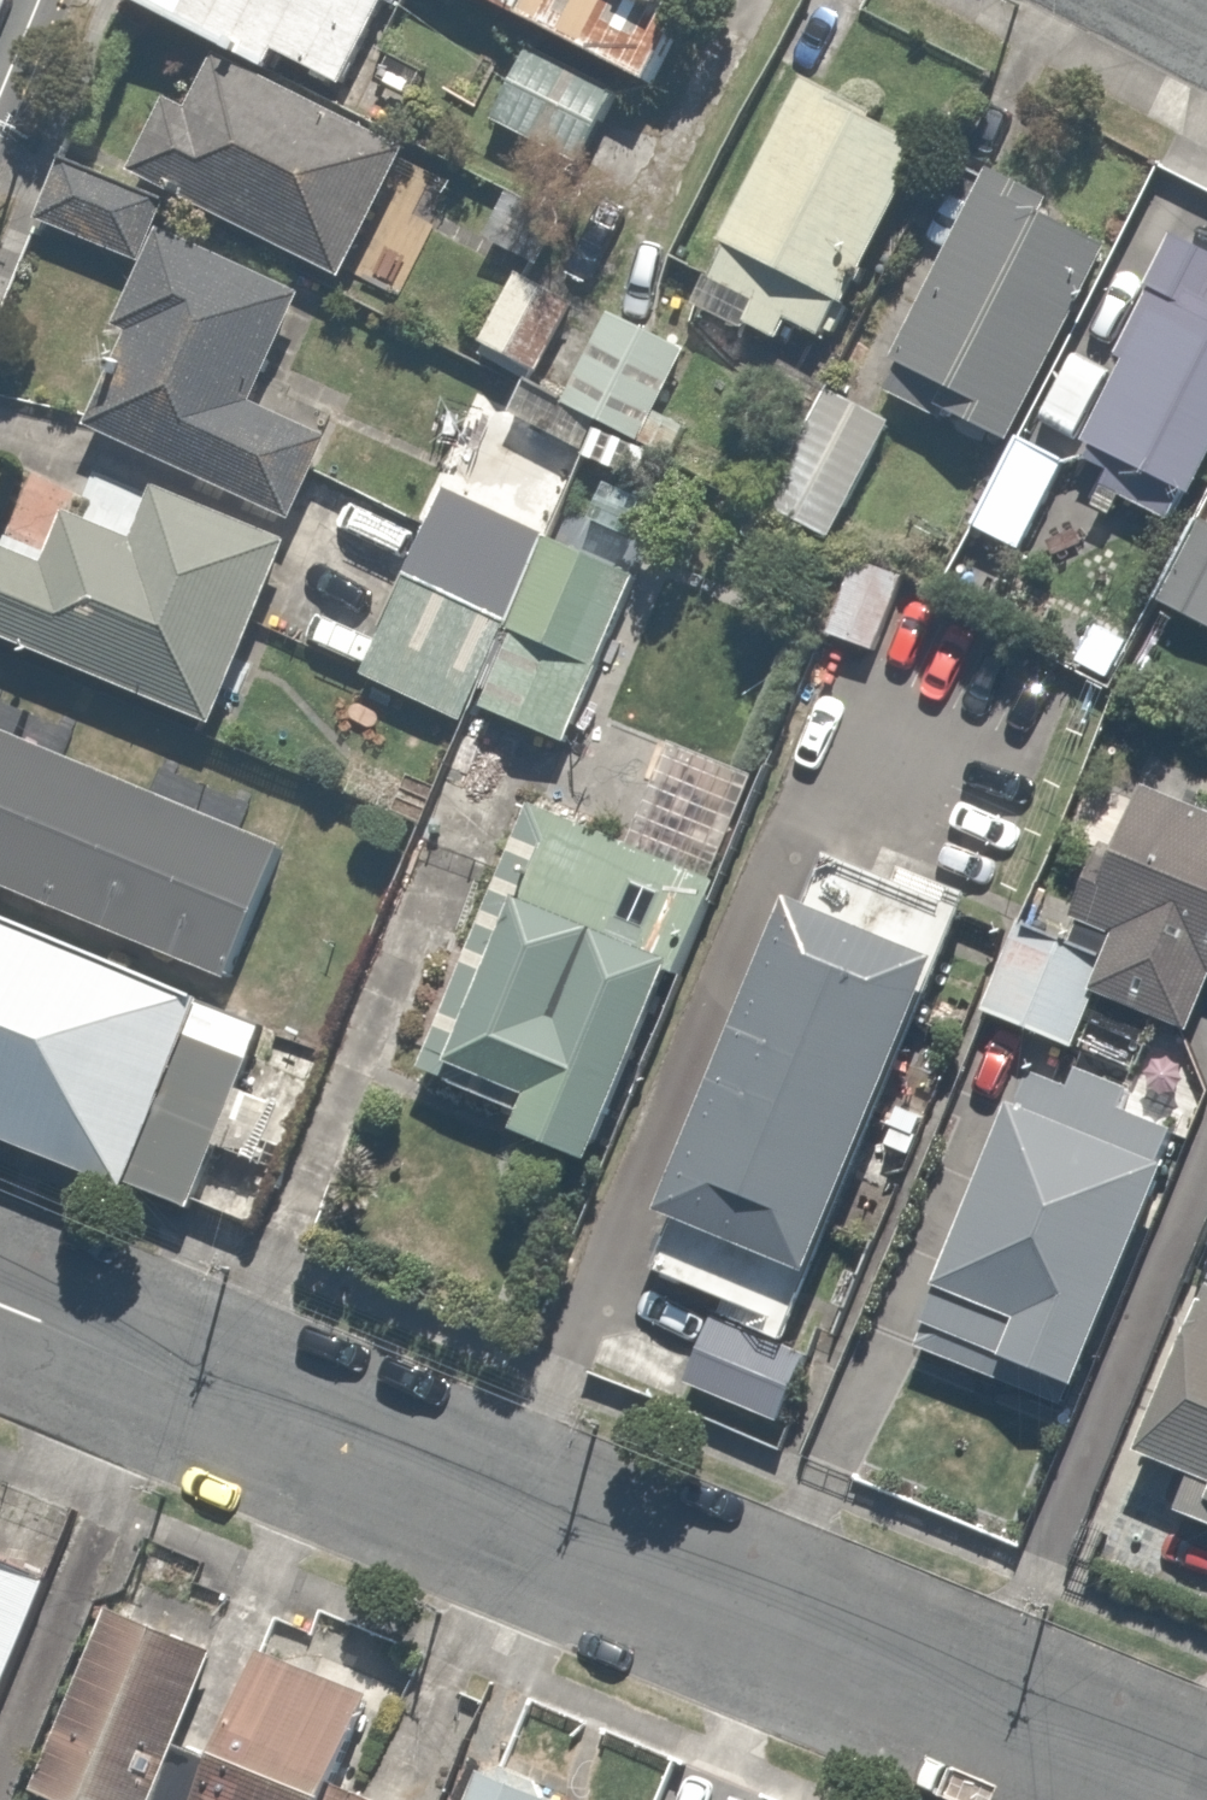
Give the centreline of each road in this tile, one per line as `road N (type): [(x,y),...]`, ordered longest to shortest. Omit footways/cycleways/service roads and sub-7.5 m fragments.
road 1 (residential): [(0,1291),(1206,1772)]

